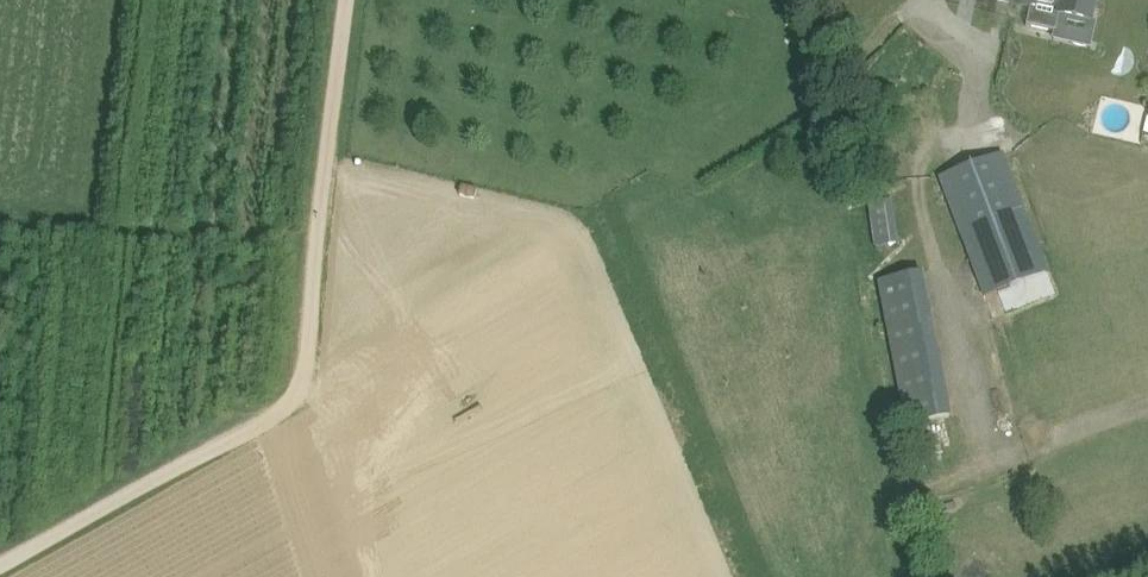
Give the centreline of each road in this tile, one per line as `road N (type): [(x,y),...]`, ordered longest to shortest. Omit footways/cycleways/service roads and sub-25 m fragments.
road 1 (track): [(0,559),(747,152),(786,123),(823,52),(815,0)]
road 2 (unclassified): [(781,576),(787,554),(1147,421)]
road 3 (unclassified): [(421,329),(499,576)]

